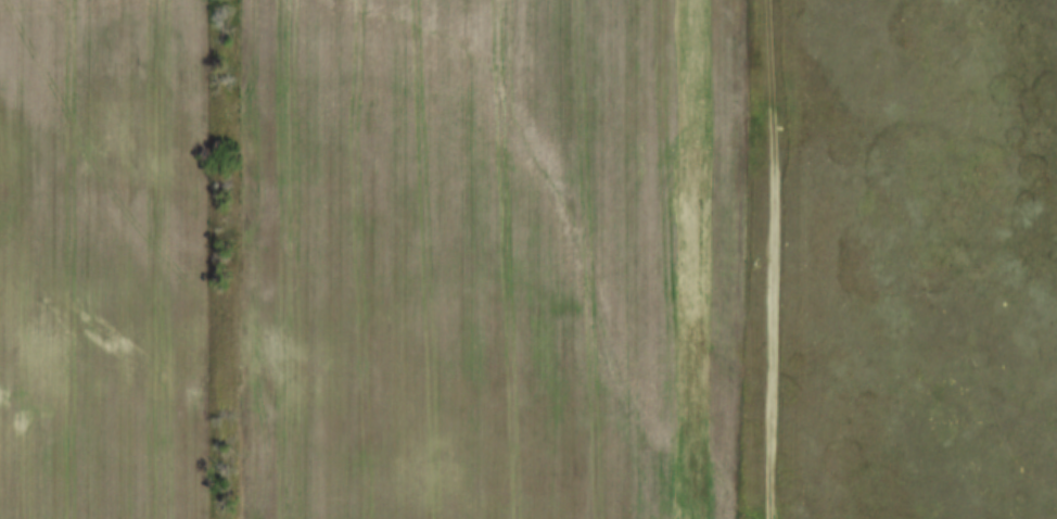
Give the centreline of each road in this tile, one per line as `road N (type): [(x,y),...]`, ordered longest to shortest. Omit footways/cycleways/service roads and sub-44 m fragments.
road 1 (track): [(772,518),(770,0)]

